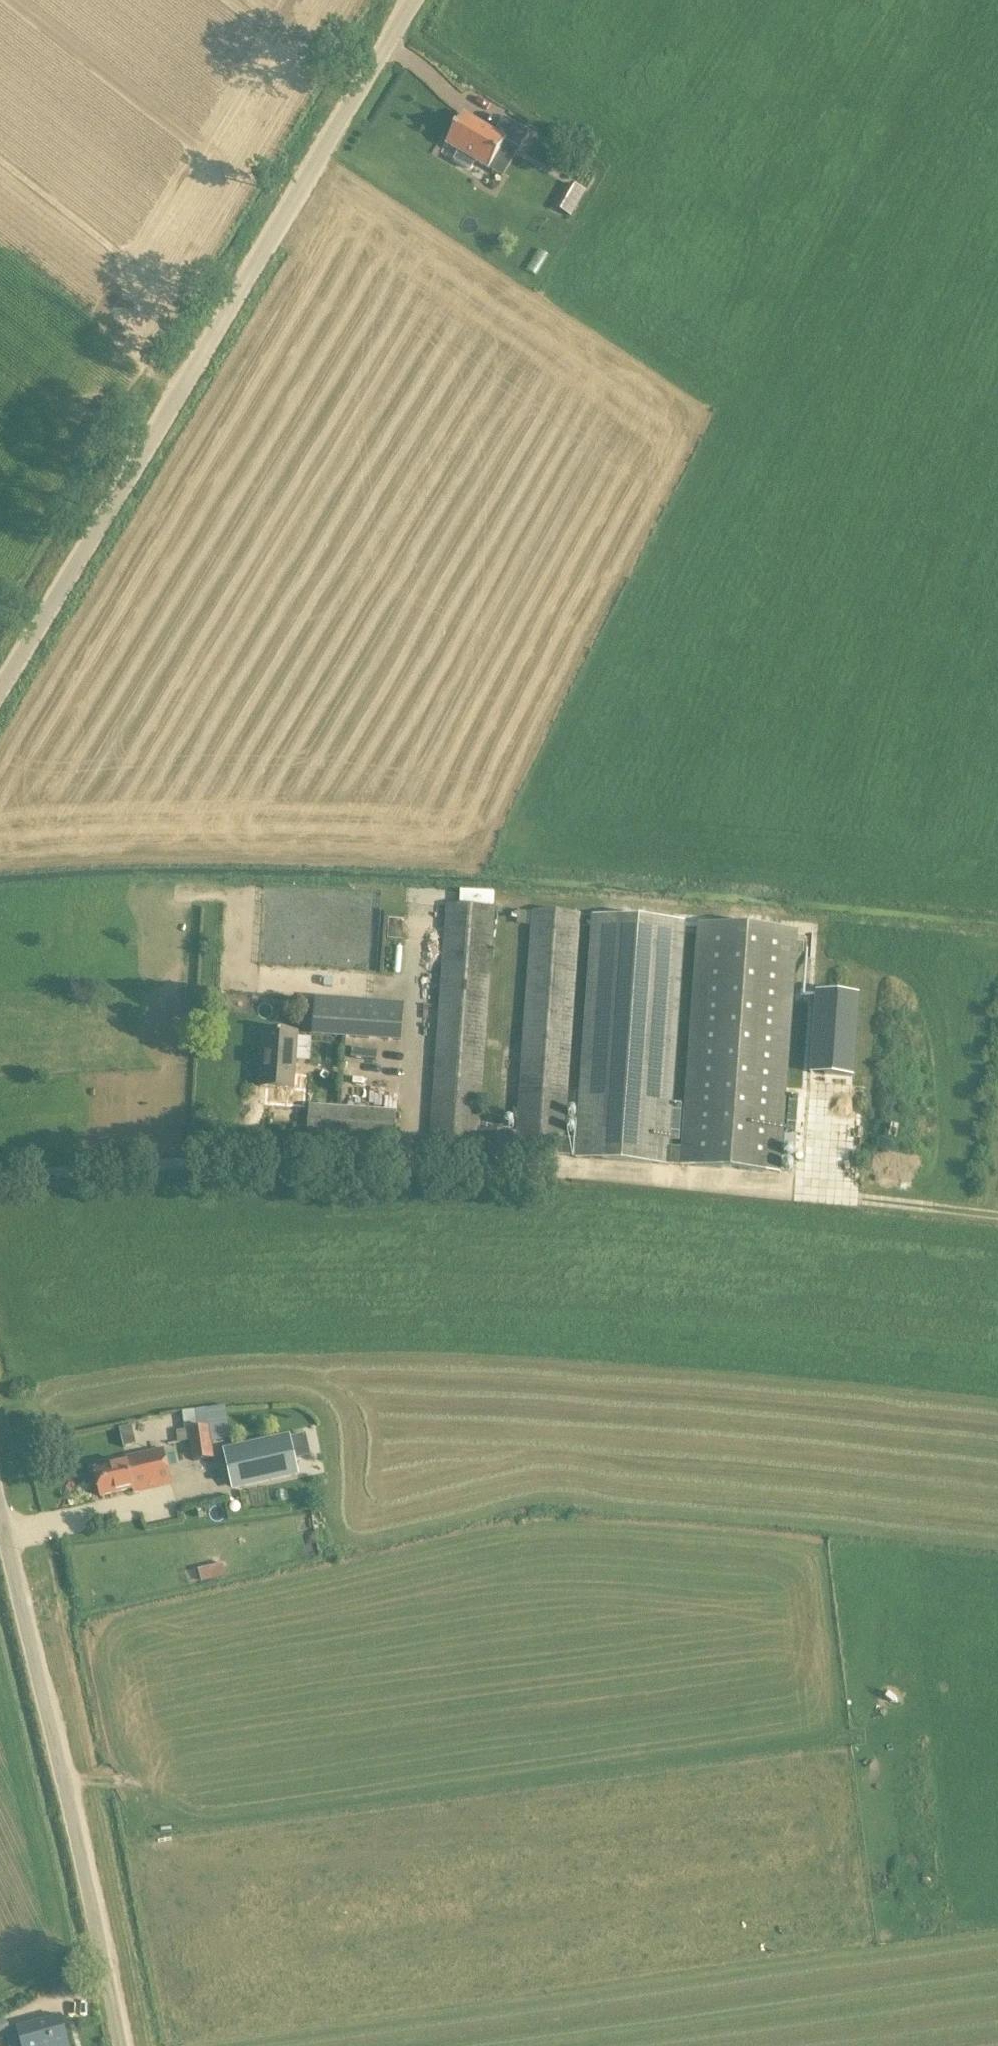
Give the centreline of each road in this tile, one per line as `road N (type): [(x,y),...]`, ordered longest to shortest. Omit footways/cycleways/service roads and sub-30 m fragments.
road 1 (unclassified): [(0,695),(414,0)]
road 2 (unclassified): [(125,2045),(0,1508)]

